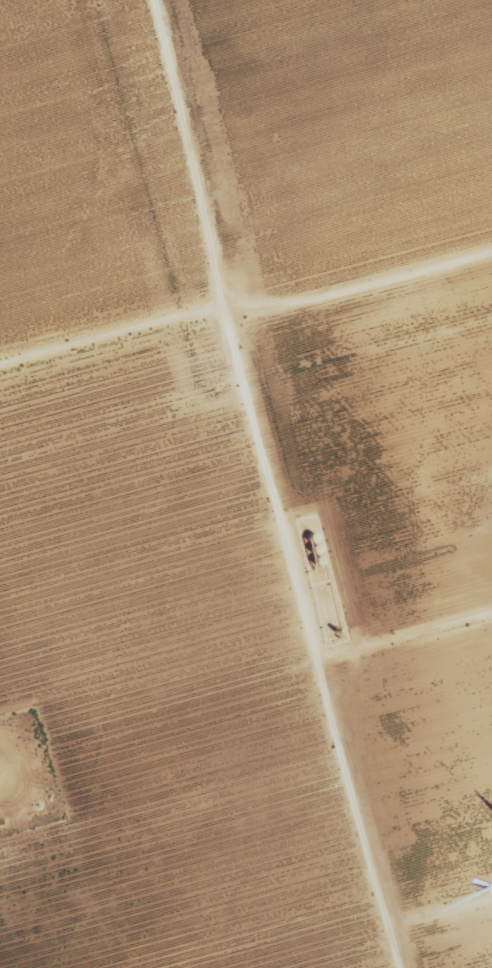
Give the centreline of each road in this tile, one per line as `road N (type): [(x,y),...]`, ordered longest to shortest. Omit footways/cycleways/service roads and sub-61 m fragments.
road 1 (track): [(400,967),(224,302),(0,362)]
road 2 (track): [(154,0),(224,302)]
road 3 (track): [(317,654),(491,607)]

